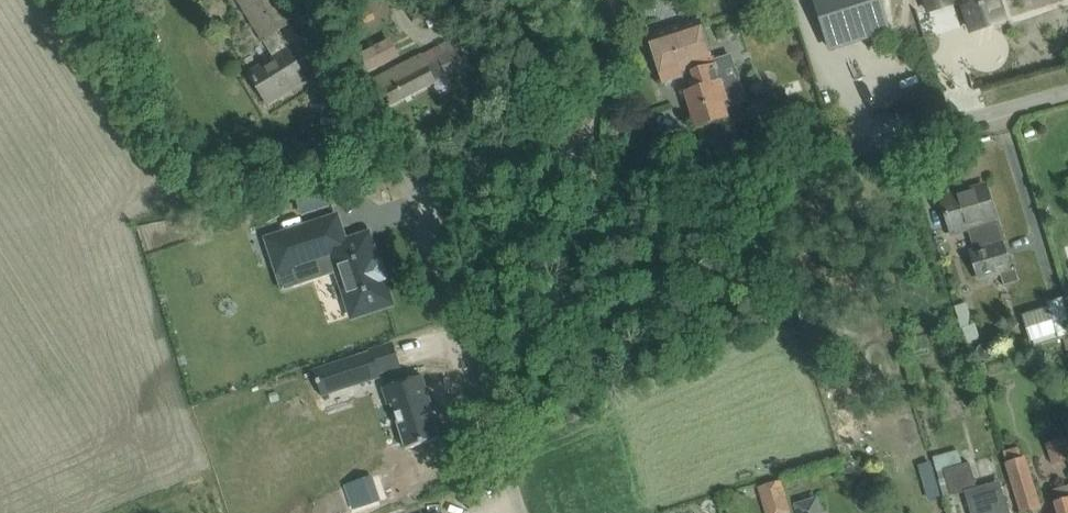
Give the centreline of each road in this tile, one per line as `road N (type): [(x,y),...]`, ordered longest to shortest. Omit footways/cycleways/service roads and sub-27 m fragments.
road 1 (unclassified): [(483,159),(647,178),(748,174),(1067,85)]
road 2 (unclassified): [(514,512),(415,218),(420,185),(432,168),(483,159)]
road 3 (unclassified): [(483,159),(578,73),(588,48),(576,0)]

